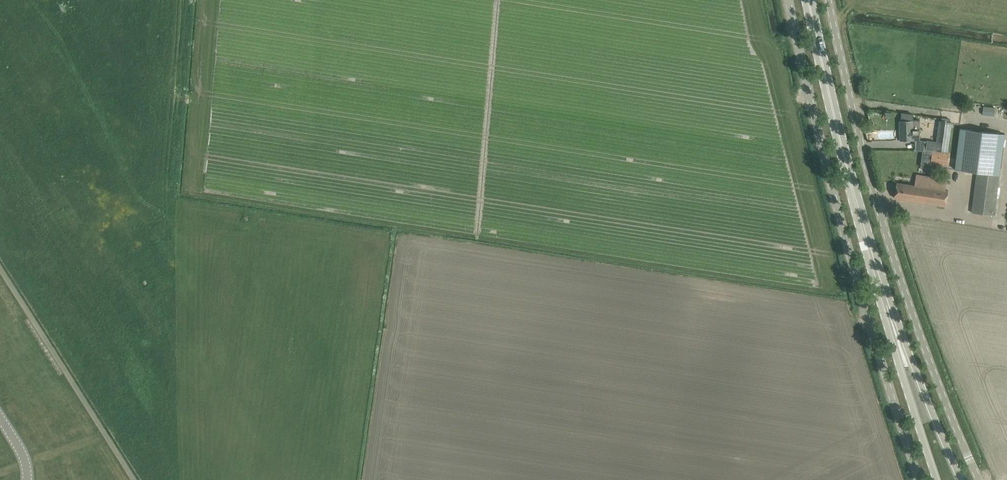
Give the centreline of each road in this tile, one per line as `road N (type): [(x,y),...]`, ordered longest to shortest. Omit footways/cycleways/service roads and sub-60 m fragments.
road 1 (unclassified): [(979,479),(882,219),(831,0)]
road 2 (unclassified): [(918,479),(838,211),(789,0)]
road 3 (primary): [(897,337),(809,0)]
road 4 (primary): [(961,479),(897,337)]
road 5 (primary): [(897,337),(936,479)]

